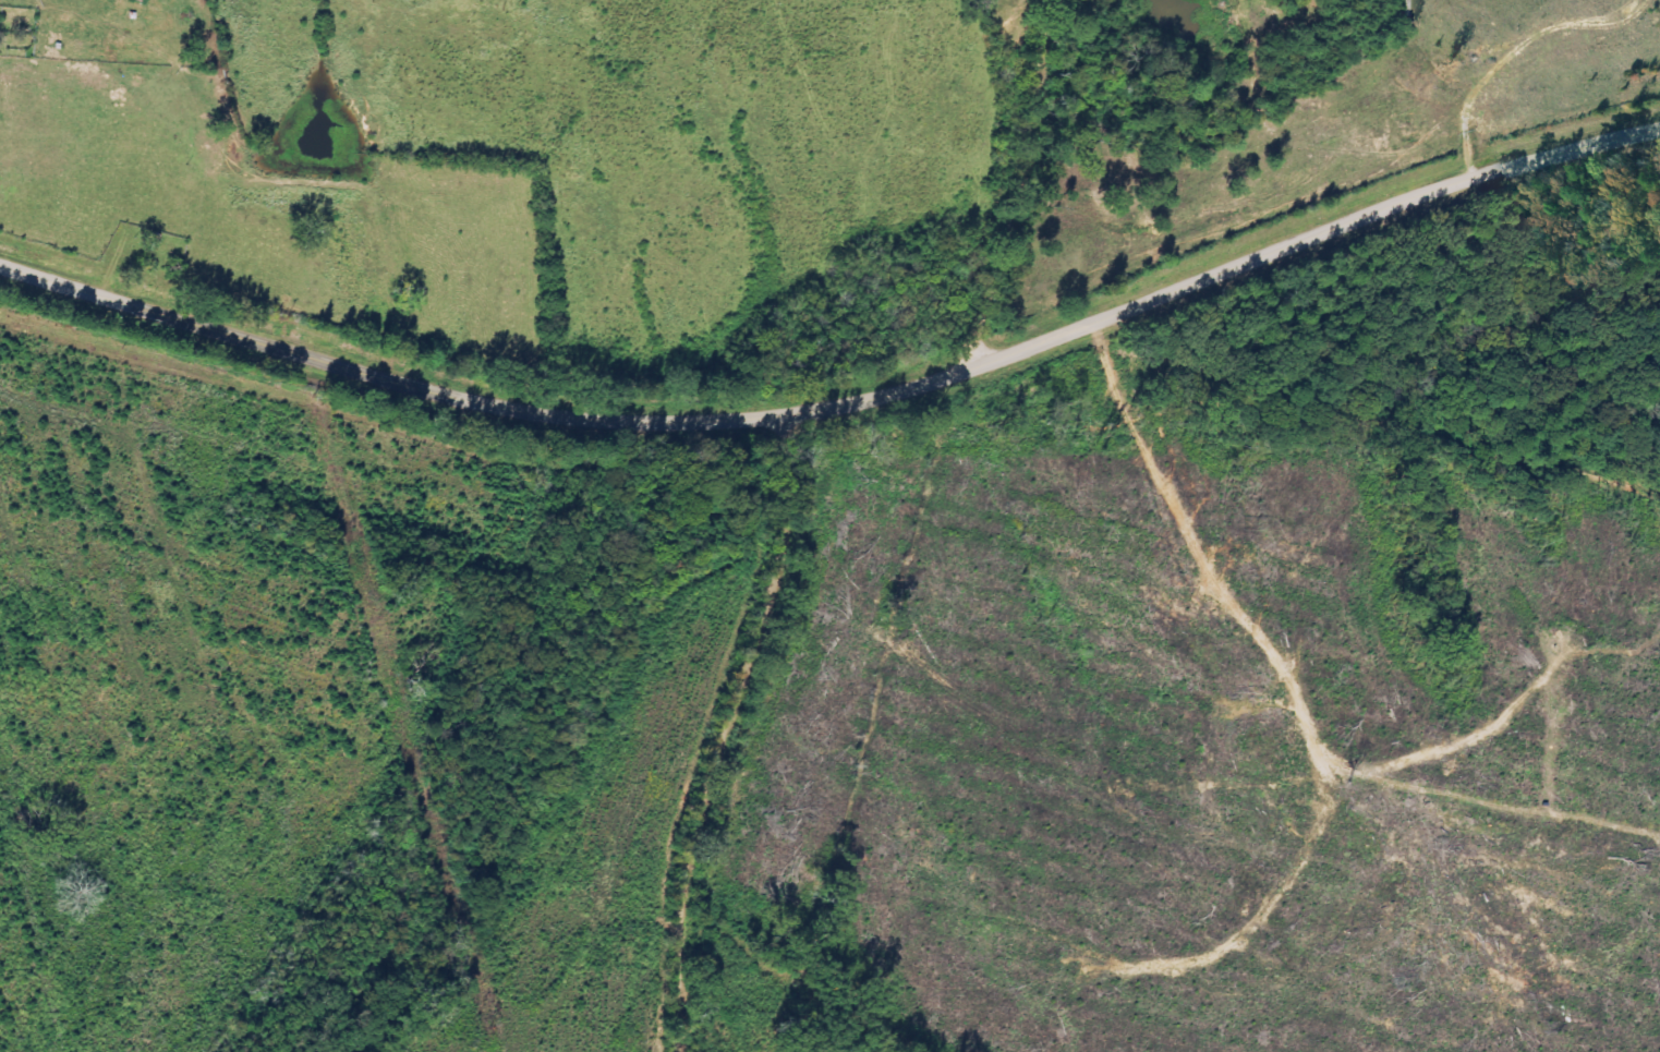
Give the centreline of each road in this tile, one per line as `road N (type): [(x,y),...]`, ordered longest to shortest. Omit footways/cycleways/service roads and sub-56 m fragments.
road 1 (tertiary): [(0,264),(391,379),(538,413),(681,424),(791,416),(954,376),(1434,194),(1659,130)]
road 2 (residential): [(707,1051),(704,855),(786,678),(791,416)]
road 3 (residential): [(990,363),(986,321),(1076,0)]

